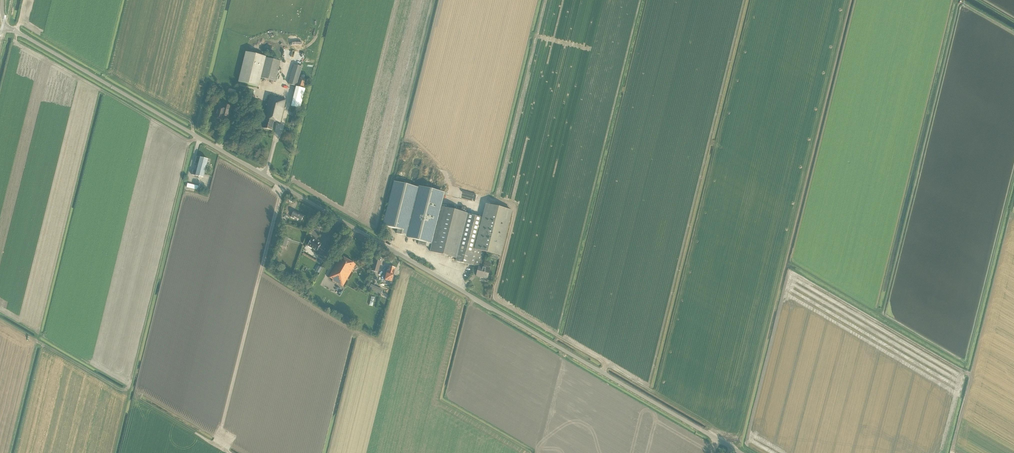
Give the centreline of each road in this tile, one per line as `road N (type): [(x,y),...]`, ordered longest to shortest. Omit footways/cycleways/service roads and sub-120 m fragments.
road 1 (unclassified): [(5,29),(742,452)]
road 2 (track): [(951,452),(1013,201)]

